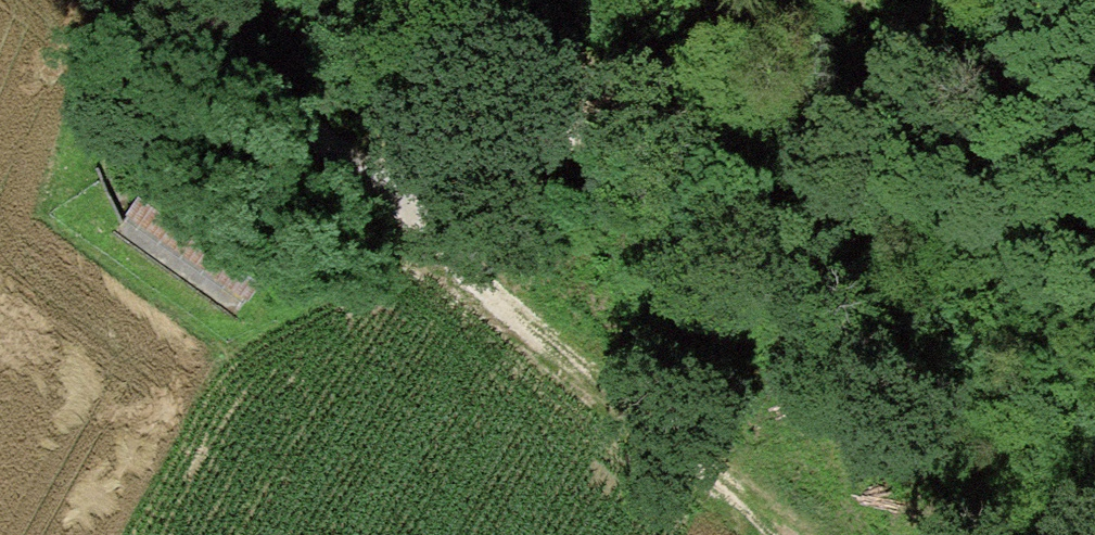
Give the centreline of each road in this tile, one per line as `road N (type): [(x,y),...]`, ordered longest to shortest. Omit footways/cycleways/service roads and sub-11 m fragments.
road 1 (track): [(165,0),(771,534)]
road 2 (track): [(811,0),(413,222)]

